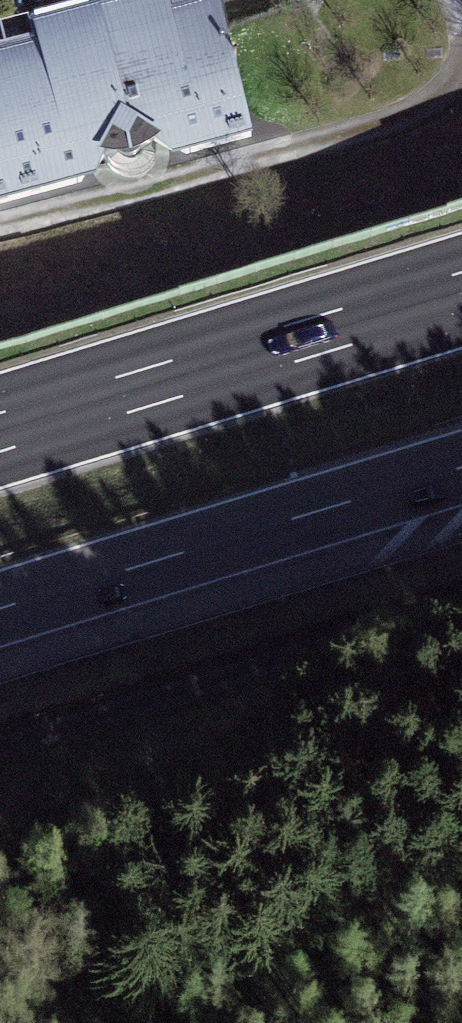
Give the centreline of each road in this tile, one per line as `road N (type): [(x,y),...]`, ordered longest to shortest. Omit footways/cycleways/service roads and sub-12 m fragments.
road 1 (motorway): [(0,610),(461,468)]
road 2 (motorway): [(461,290),(0,430)]
road 3 (track): [(461,629),(0,760)]

